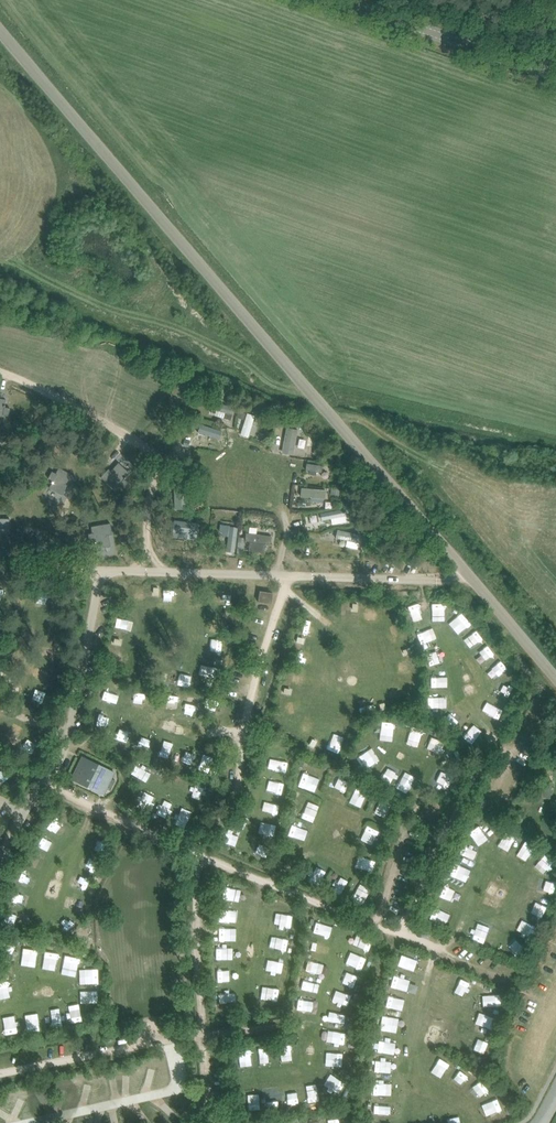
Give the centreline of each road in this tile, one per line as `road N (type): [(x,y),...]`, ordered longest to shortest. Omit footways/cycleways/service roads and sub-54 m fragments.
road 1 (unclassified): [(555,677),(0,31)]
road 2 (track): [(287,576),(232,774),(187,847),(199,1122)]
road 3 (track): [(367,929),(41,783)]
road 4 (track): [(160,573),(165,465),(0,374)]
road 5 (track): [(0,1060),(288,1002)]
road 6 (tertiary): [(555,74),(346,0)]

